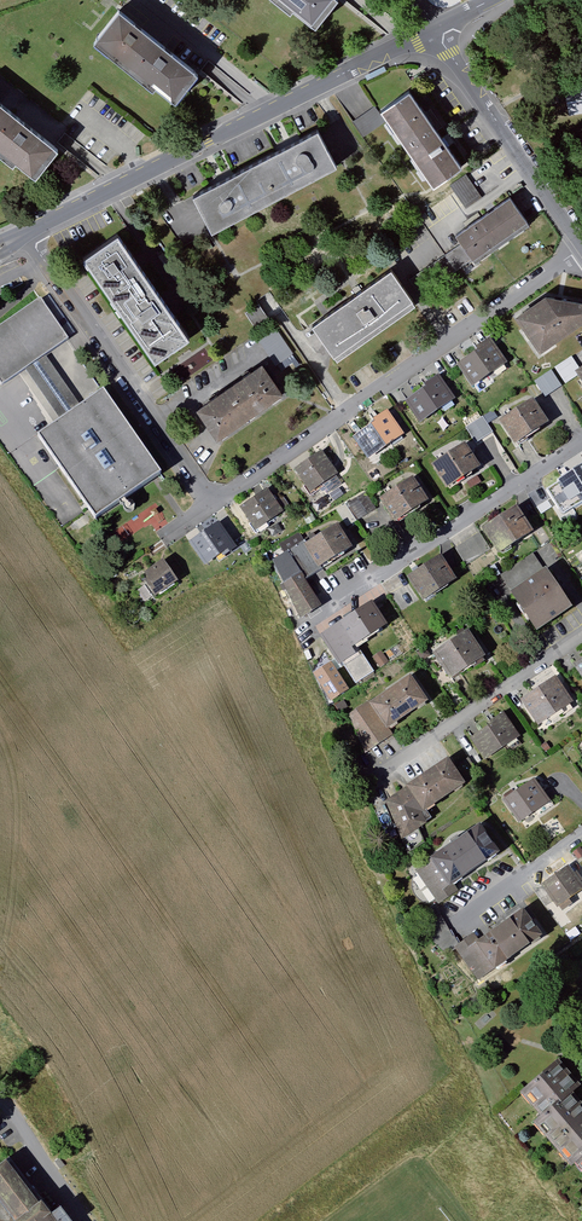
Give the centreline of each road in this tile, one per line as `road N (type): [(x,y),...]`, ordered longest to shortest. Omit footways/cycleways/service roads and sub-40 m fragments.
road 1 (residential): [(25,238),(211,507),(581,249)]
road 2 (residential): [(433,30),(25,238)]
road 3 (residential): [(334,609),(581,444)]
road 4 (residential): [(581,248),(433,30)]
road 5 (residential): [(372,776),(581,637)]
road 6 (residential): [(460,920),(581,833)]
road 7 (residential): [(0,1100),(85,1220)]

